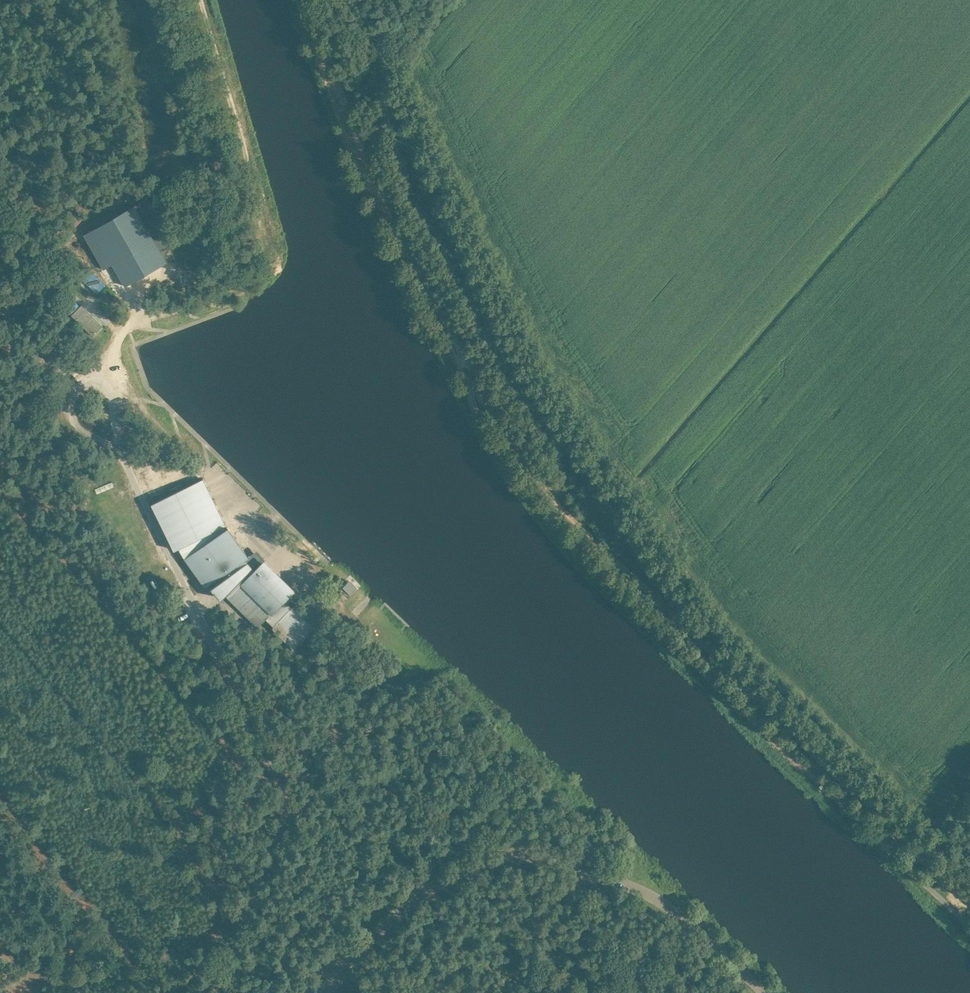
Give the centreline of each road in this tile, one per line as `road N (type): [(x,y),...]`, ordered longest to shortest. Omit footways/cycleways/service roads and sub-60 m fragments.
road 1 (track): [(299,0),(368,179),(469,380),(522,458),(918,856)]
road 2 (unclassified): [(763,992),(649,894),(554,859),(506,862),(439,885),(320,992)]
road 3 (track): [(198,0),(267,220)]

